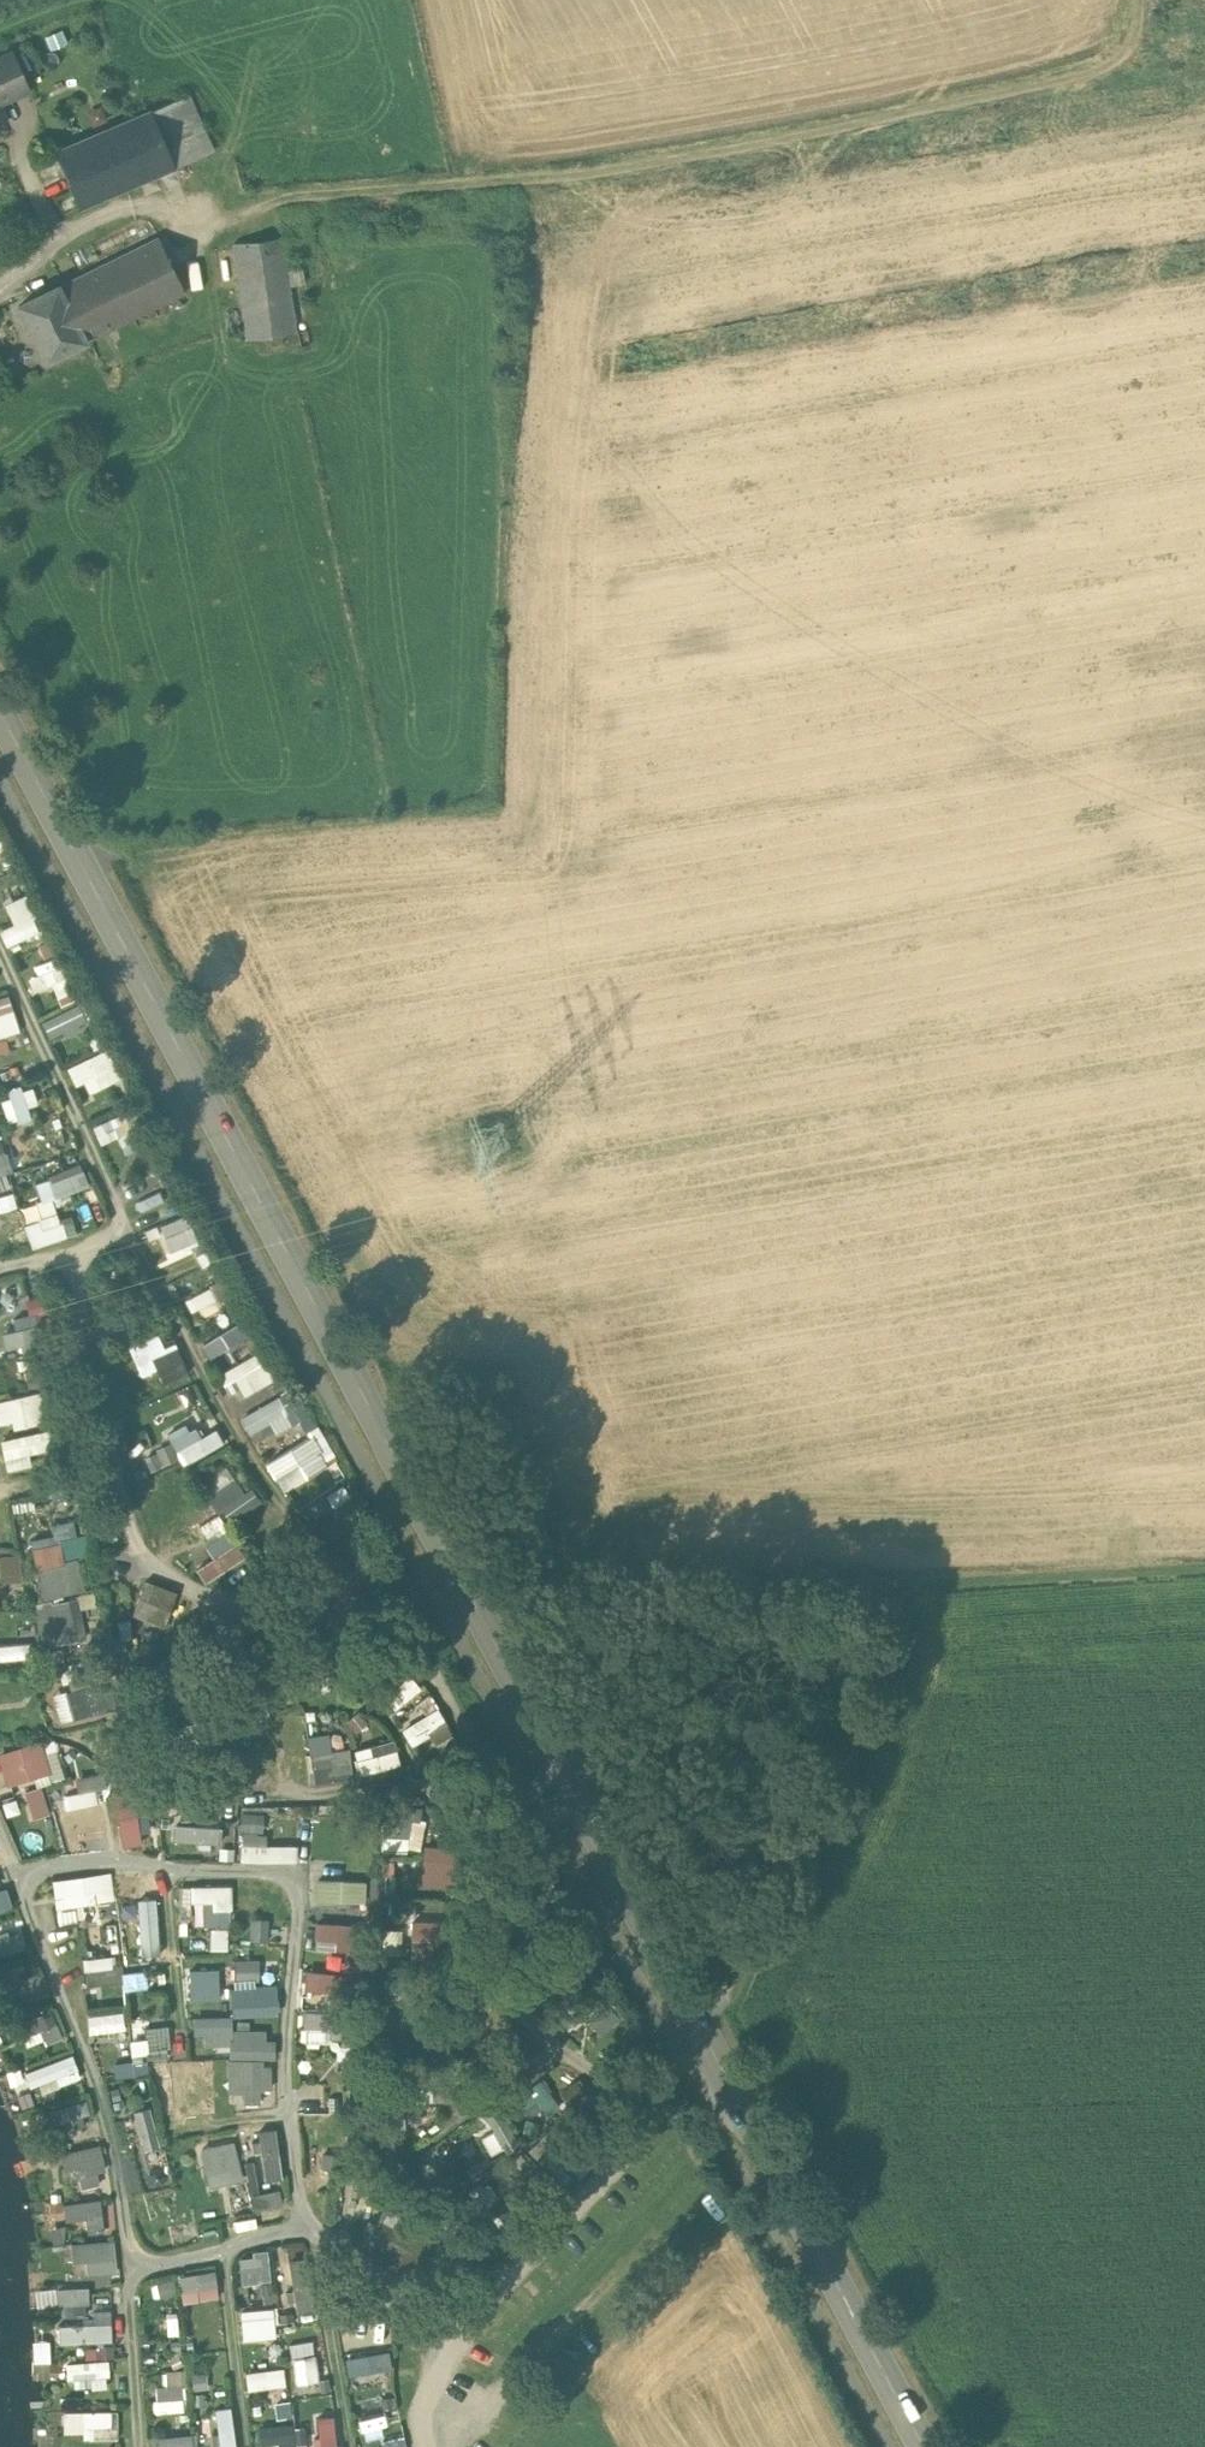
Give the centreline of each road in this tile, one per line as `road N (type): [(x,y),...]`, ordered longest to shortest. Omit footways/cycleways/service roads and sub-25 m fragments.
road 1 (secondary): [(926,2446),(0,709)]
road 2 (track): [(259,207),(294,196),(640,165),(1094,77),(1128,59),(1139,0)]
road 3 (residential): [(425,2446),(417,2408),(456,2333),(650,2130)]

